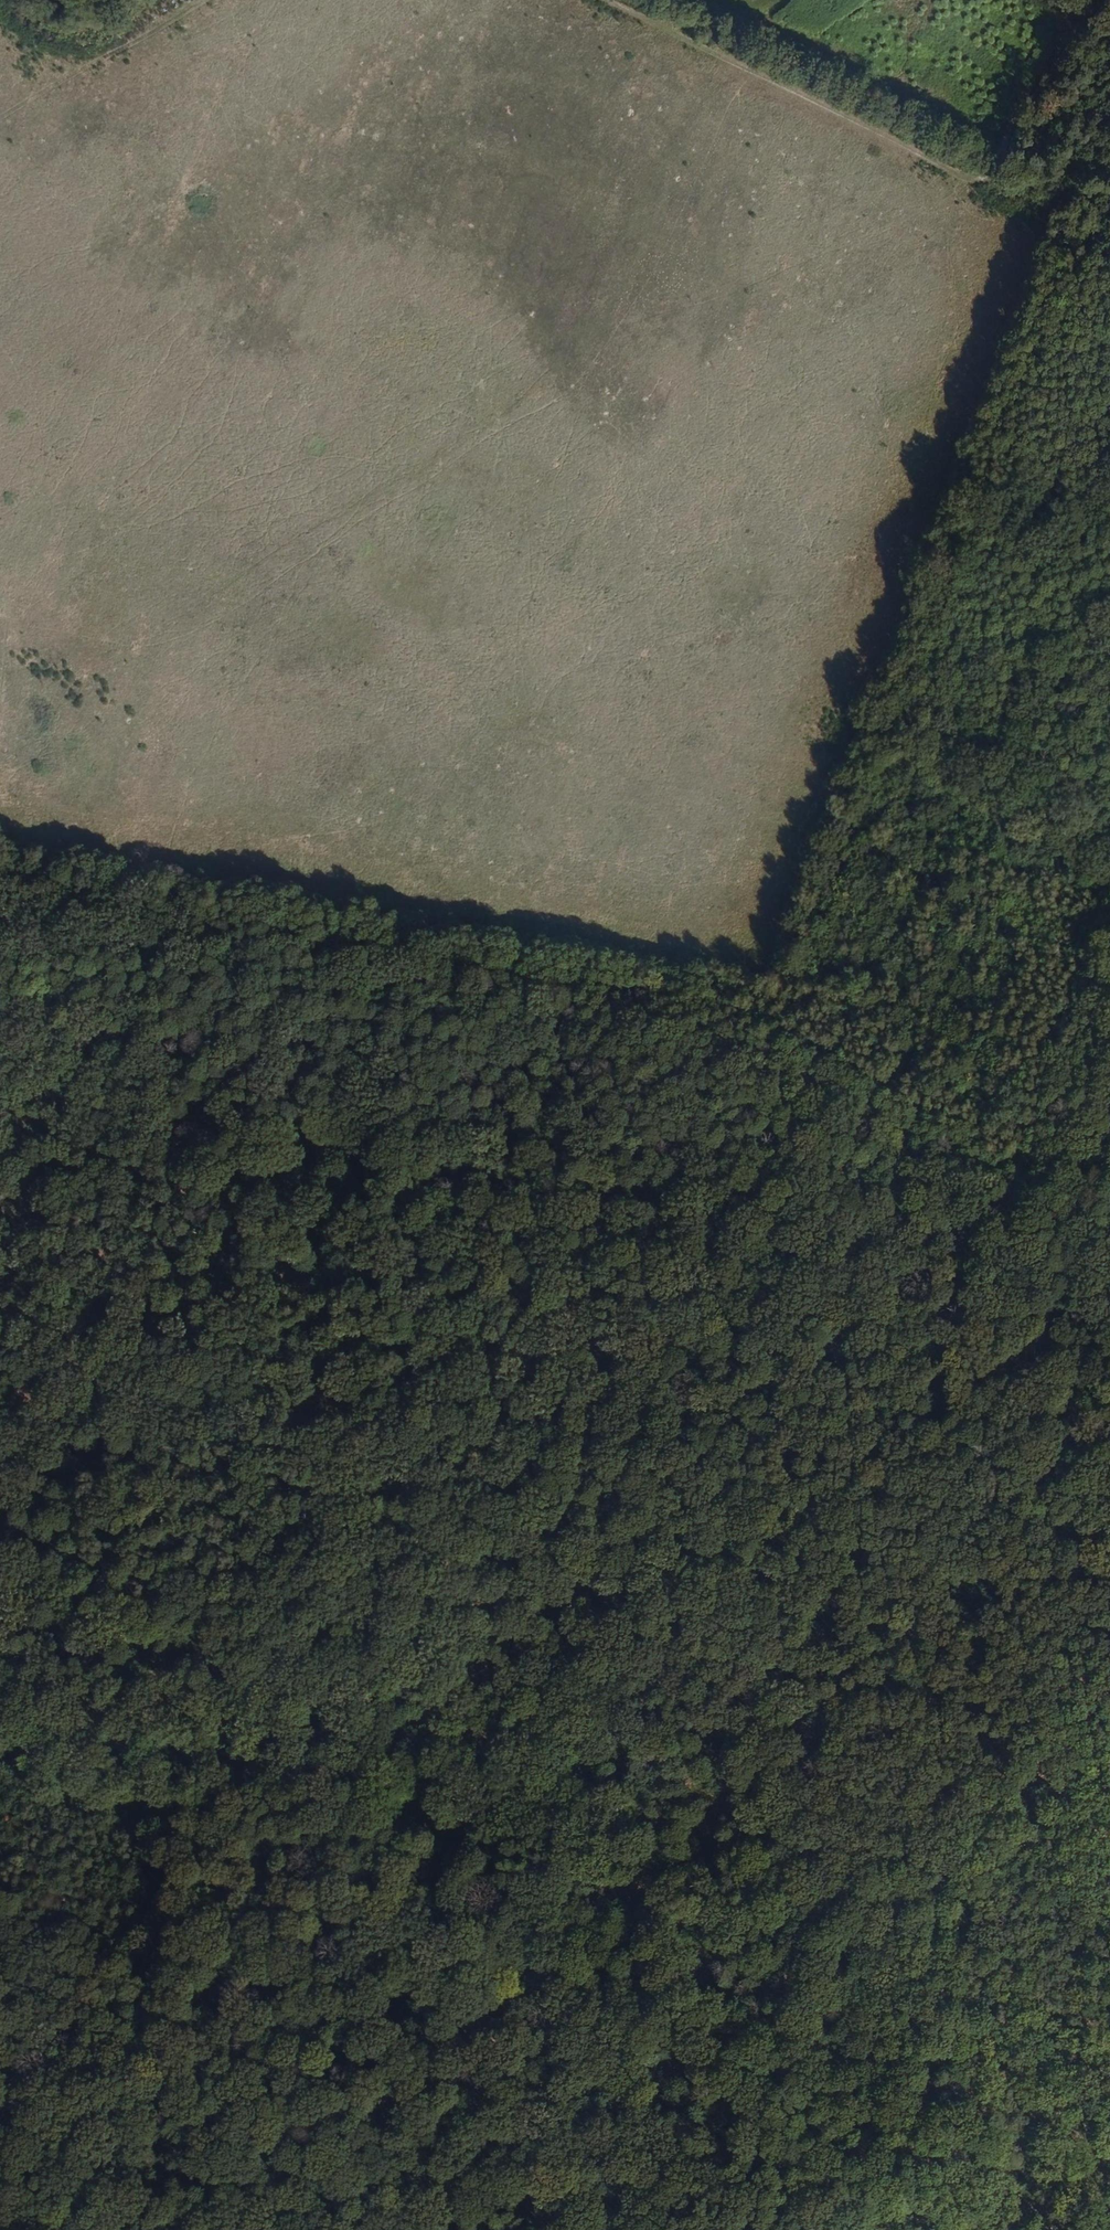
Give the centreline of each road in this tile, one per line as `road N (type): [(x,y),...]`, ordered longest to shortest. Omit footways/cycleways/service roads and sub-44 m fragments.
road 1 (track): [(0,1759),(120,1762),(219,1693),(326,1660),(413,1694),(508,1810),(606,1899),(925,2124),(1053,2229)]
road 2 (track): [(0,936),(10,922),(58,912),(145,920),(661,1009),(1032,1210),(1109,1181)]
road 3 (track): [(1109,227),(1023,164),(1027,110),(1090,22)]

